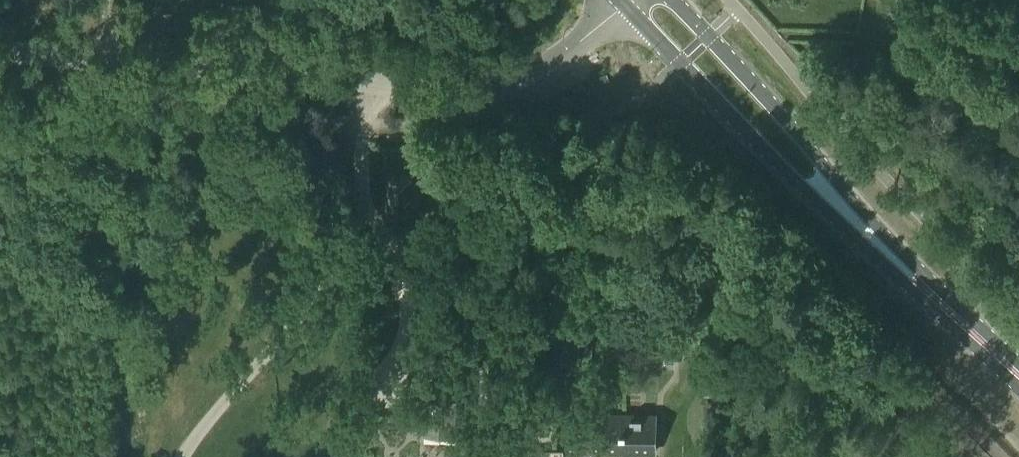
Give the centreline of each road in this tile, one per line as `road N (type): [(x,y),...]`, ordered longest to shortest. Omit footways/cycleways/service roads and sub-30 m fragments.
road 1 (unclassified): [(0,53),(498,86),(554,65),(625,8)]
road 2 (primary): [(625,8),(783,165),(831,194)]
road 3 (primary): [(1018,377),(831,194)]
road 4 (primary): [(831,194),(769,100),(669,0)]
road 5 (track): [(902,39),(759,33)]

